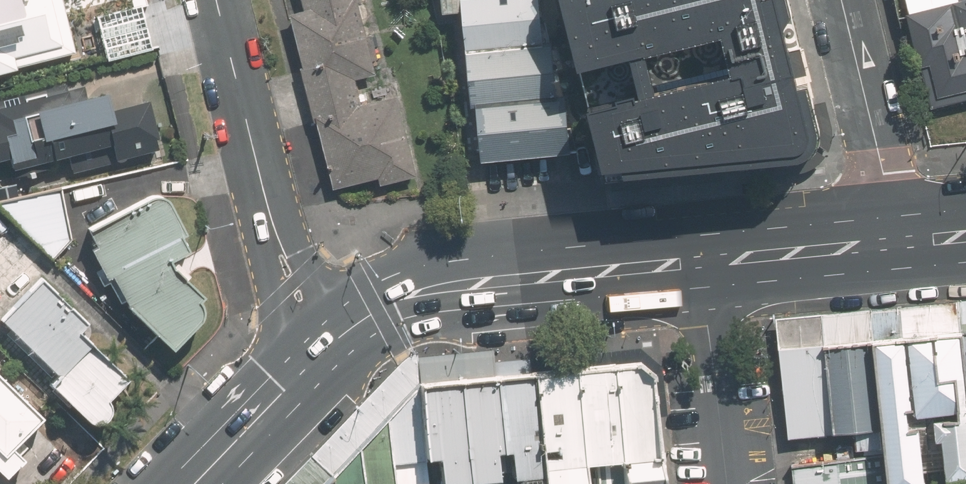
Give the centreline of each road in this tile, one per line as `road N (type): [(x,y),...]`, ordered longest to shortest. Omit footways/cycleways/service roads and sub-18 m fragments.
road 1 (secondary): [(328,346),(378,310),(433,289),(702,262)]
road 2 (tertiary): [(328,346),(274,236),(214,0)]
road 3 (residential): [(840,0),(898,241)]
road 4 (residential): [(702,262),(726,483)]
road 5 (secondary): [(702,262),(898,241)]
road 6 (secondary): [(190,483),(328,346)]

